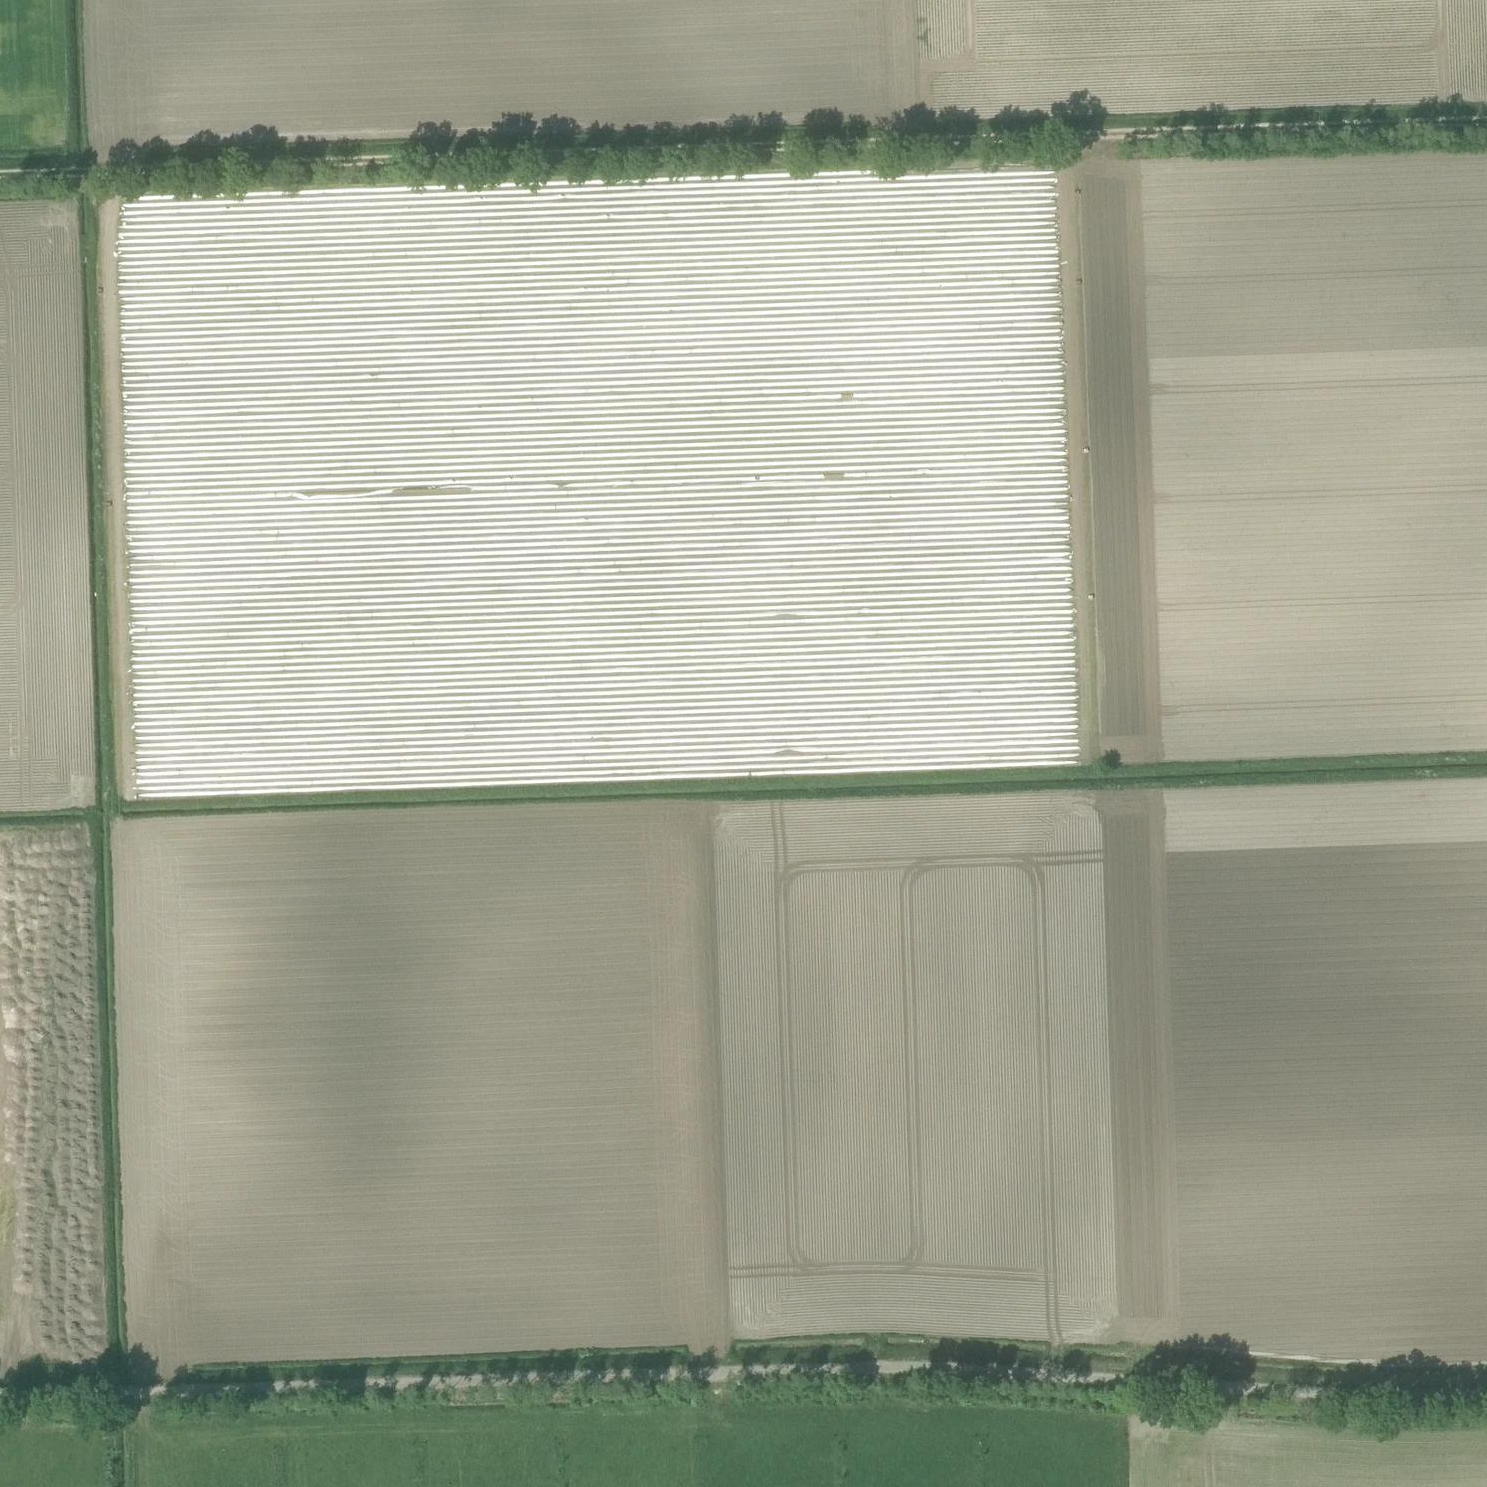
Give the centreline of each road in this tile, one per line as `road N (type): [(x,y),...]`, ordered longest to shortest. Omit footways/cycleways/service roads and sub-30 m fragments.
road 1 (unclassified): [(0,1396),(829,1366),(1002,1369),(1234,1394),(1486,1390)]
road 2 (track): [(1486,127),(0,179)]

